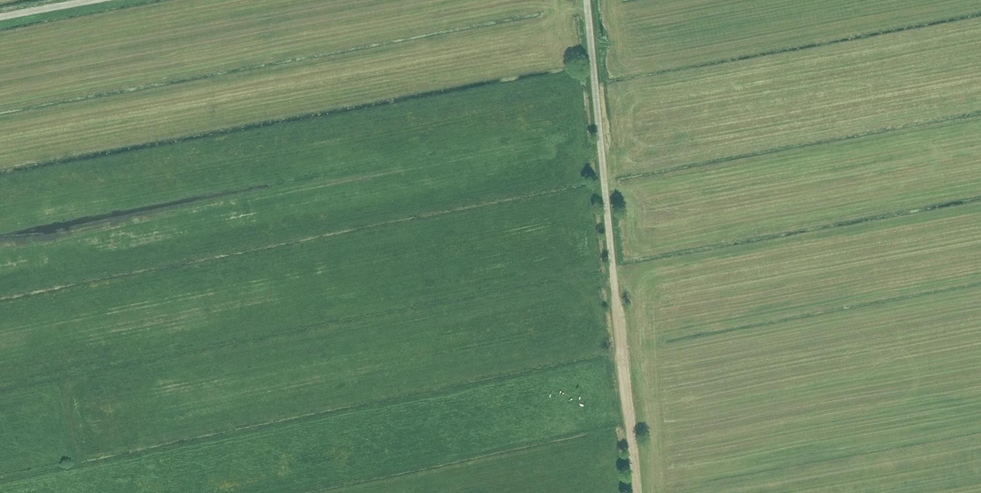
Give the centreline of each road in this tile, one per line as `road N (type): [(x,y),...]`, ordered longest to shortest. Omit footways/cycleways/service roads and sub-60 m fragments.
road 1 (unclassified): [(613,270),(587,0)]
road 2 (track): [(635,492),(613,270)]

